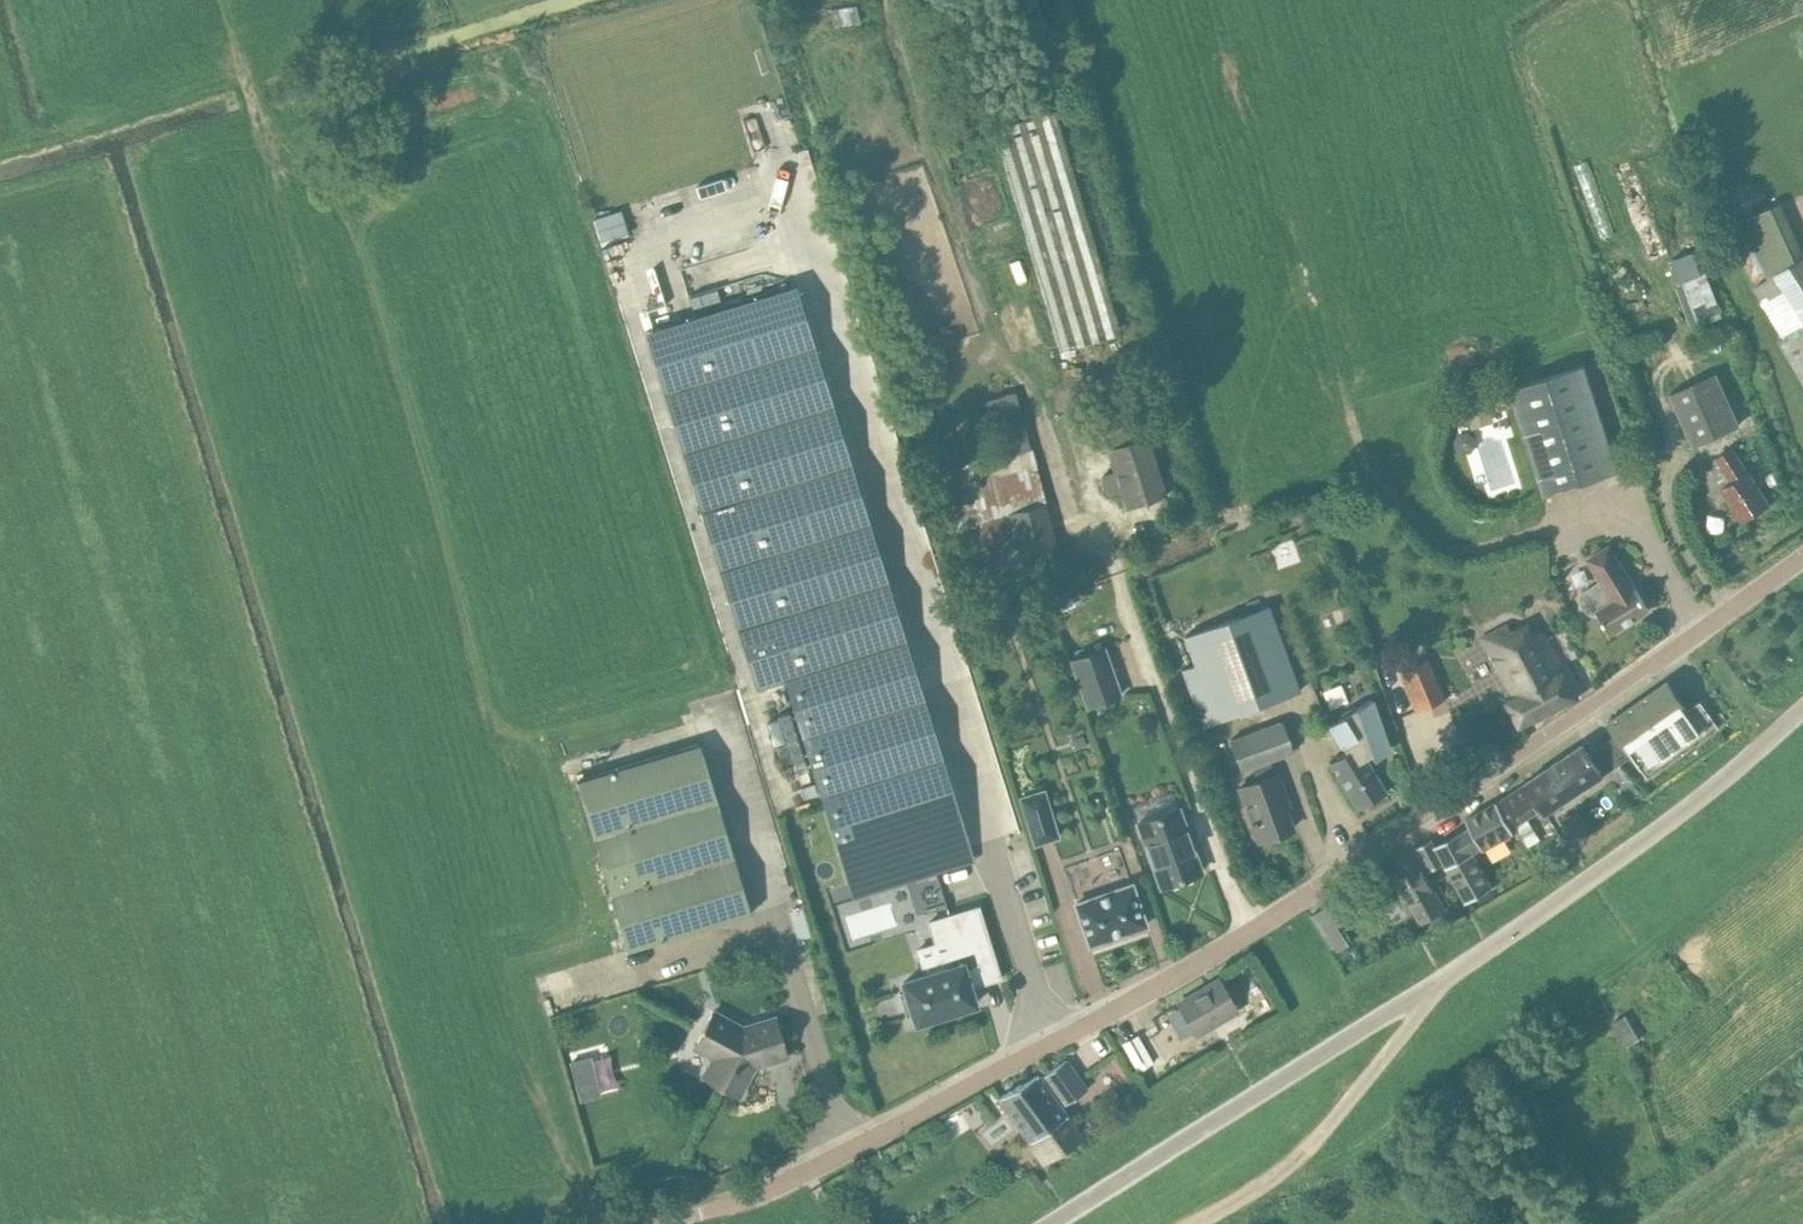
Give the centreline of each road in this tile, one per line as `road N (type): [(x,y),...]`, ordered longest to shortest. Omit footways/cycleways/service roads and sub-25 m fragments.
road 1 (tertiary): [(667,1223),(756,1196),(842,1155),(1261,926),(1802,557)]
road 2 (unclassified): [(1052,1223),(1436,978)]
road 3 (unclassified): [(1436,978),(1684,812),(1802,710)]
road 4 (unclassified): [(1436,978),(1375,1073),(1304,1157)]
road 5 (track): [(1304,1157),(1197,1223)]

